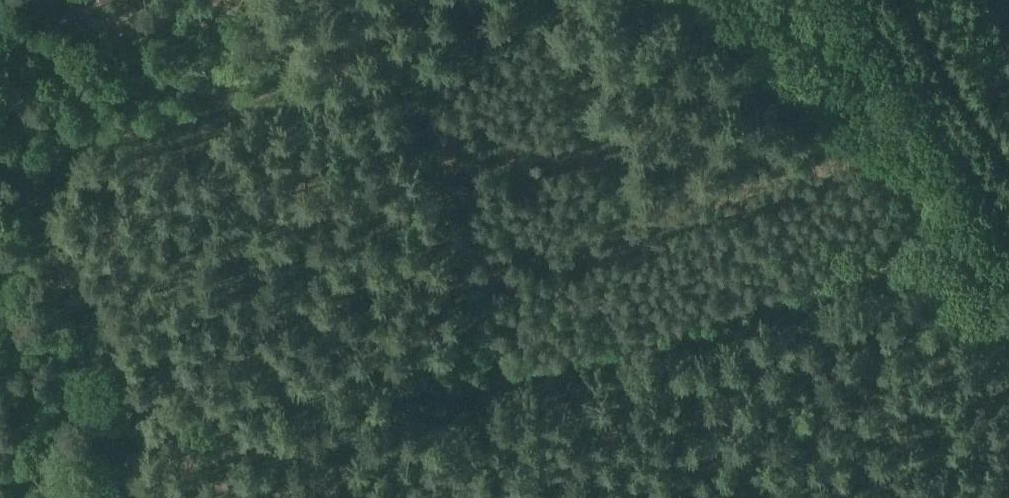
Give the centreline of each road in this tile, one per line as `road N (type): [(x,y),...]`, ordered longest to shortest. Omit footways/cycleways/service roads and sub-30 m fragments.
road 1 (track): [(17,165),(596,0)]
road 2 (track): [(1008,328),(953,230),(908,171),(836,96),(719,0)]
road 3 (track): [(0,112),(121,497)]
road 4 (track): [(1008,227),(860,0)]

